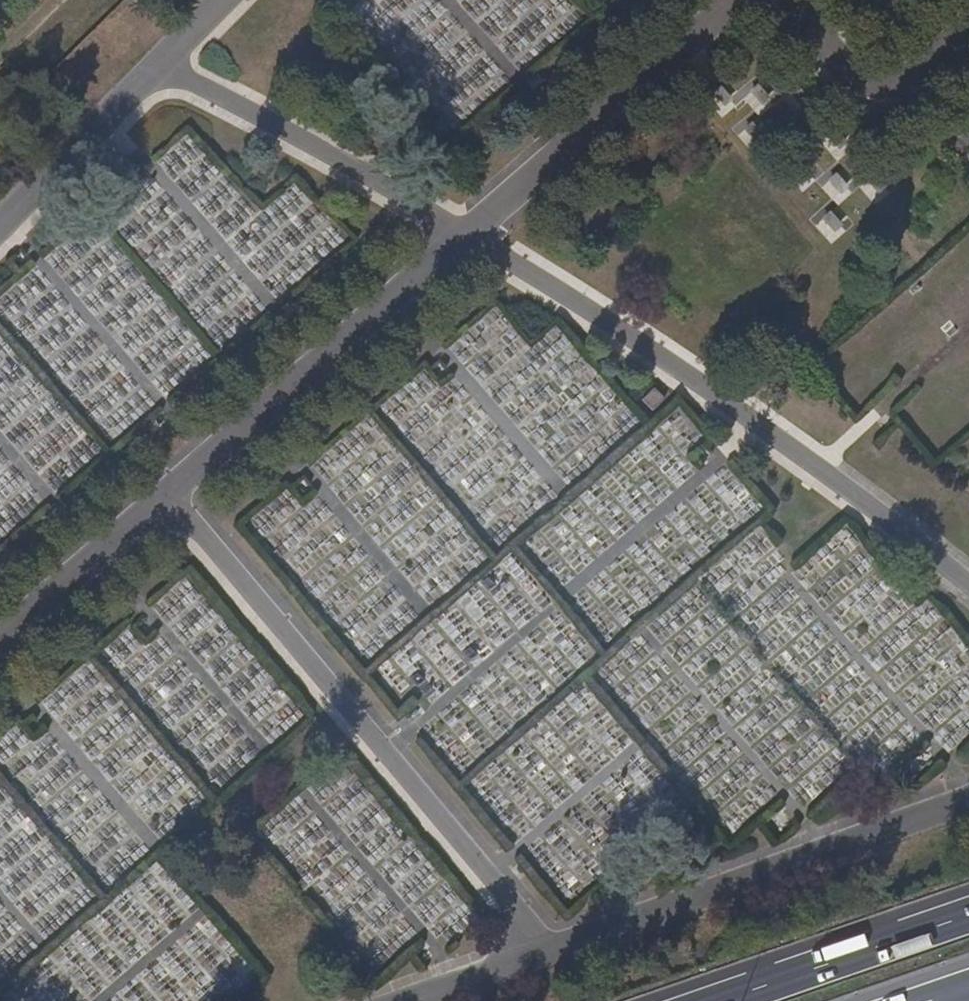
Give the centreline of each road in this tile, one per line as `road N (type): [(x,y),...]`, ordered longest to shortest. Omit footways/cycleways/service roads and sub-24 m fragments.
road 1 (motorway): [(968,914),(718,1000)]

